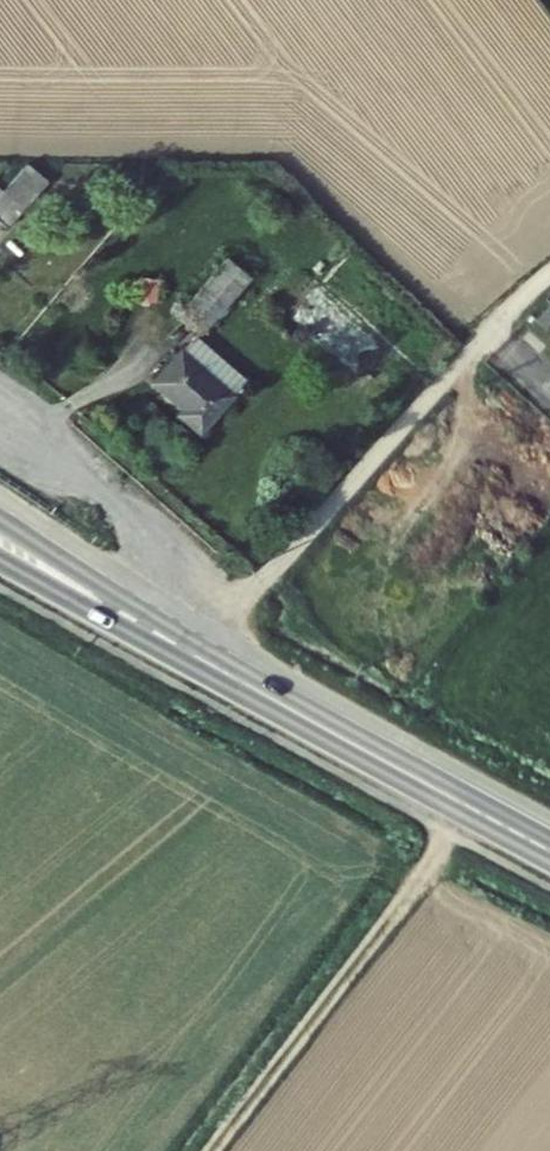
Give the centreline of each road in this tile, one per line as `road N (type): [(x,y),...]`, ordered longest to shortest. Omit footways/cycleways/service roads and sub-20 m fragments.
road 1 (primary): [(209,662),(549,850)]
road 2 (primary): [(209,662),(0,520)]
road 3 (primary): [(0,557),(209,662)]

